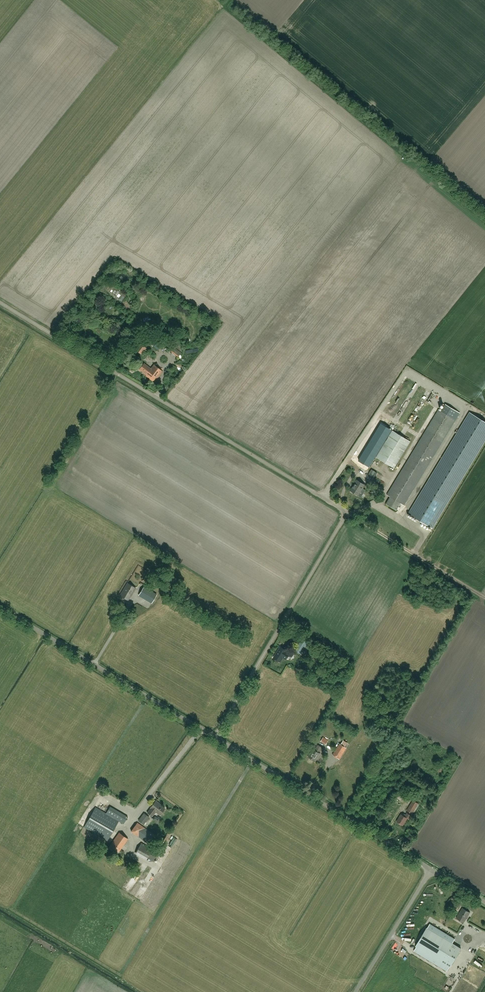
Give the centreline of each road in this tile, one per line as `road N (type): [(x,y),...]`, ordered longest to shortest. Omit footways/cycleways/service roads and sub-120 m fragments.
road 1 (unclassified): [(215,738),(347,512),(0,302)]
road 2 (unclassified): [(432,869),(215,738)]
road 3 (unclassified): [(215,738),(0,607)]
road 4 (track): [(484,597),(347,512)]
road 5 (unclassified): [(355,991),(432,869)]

